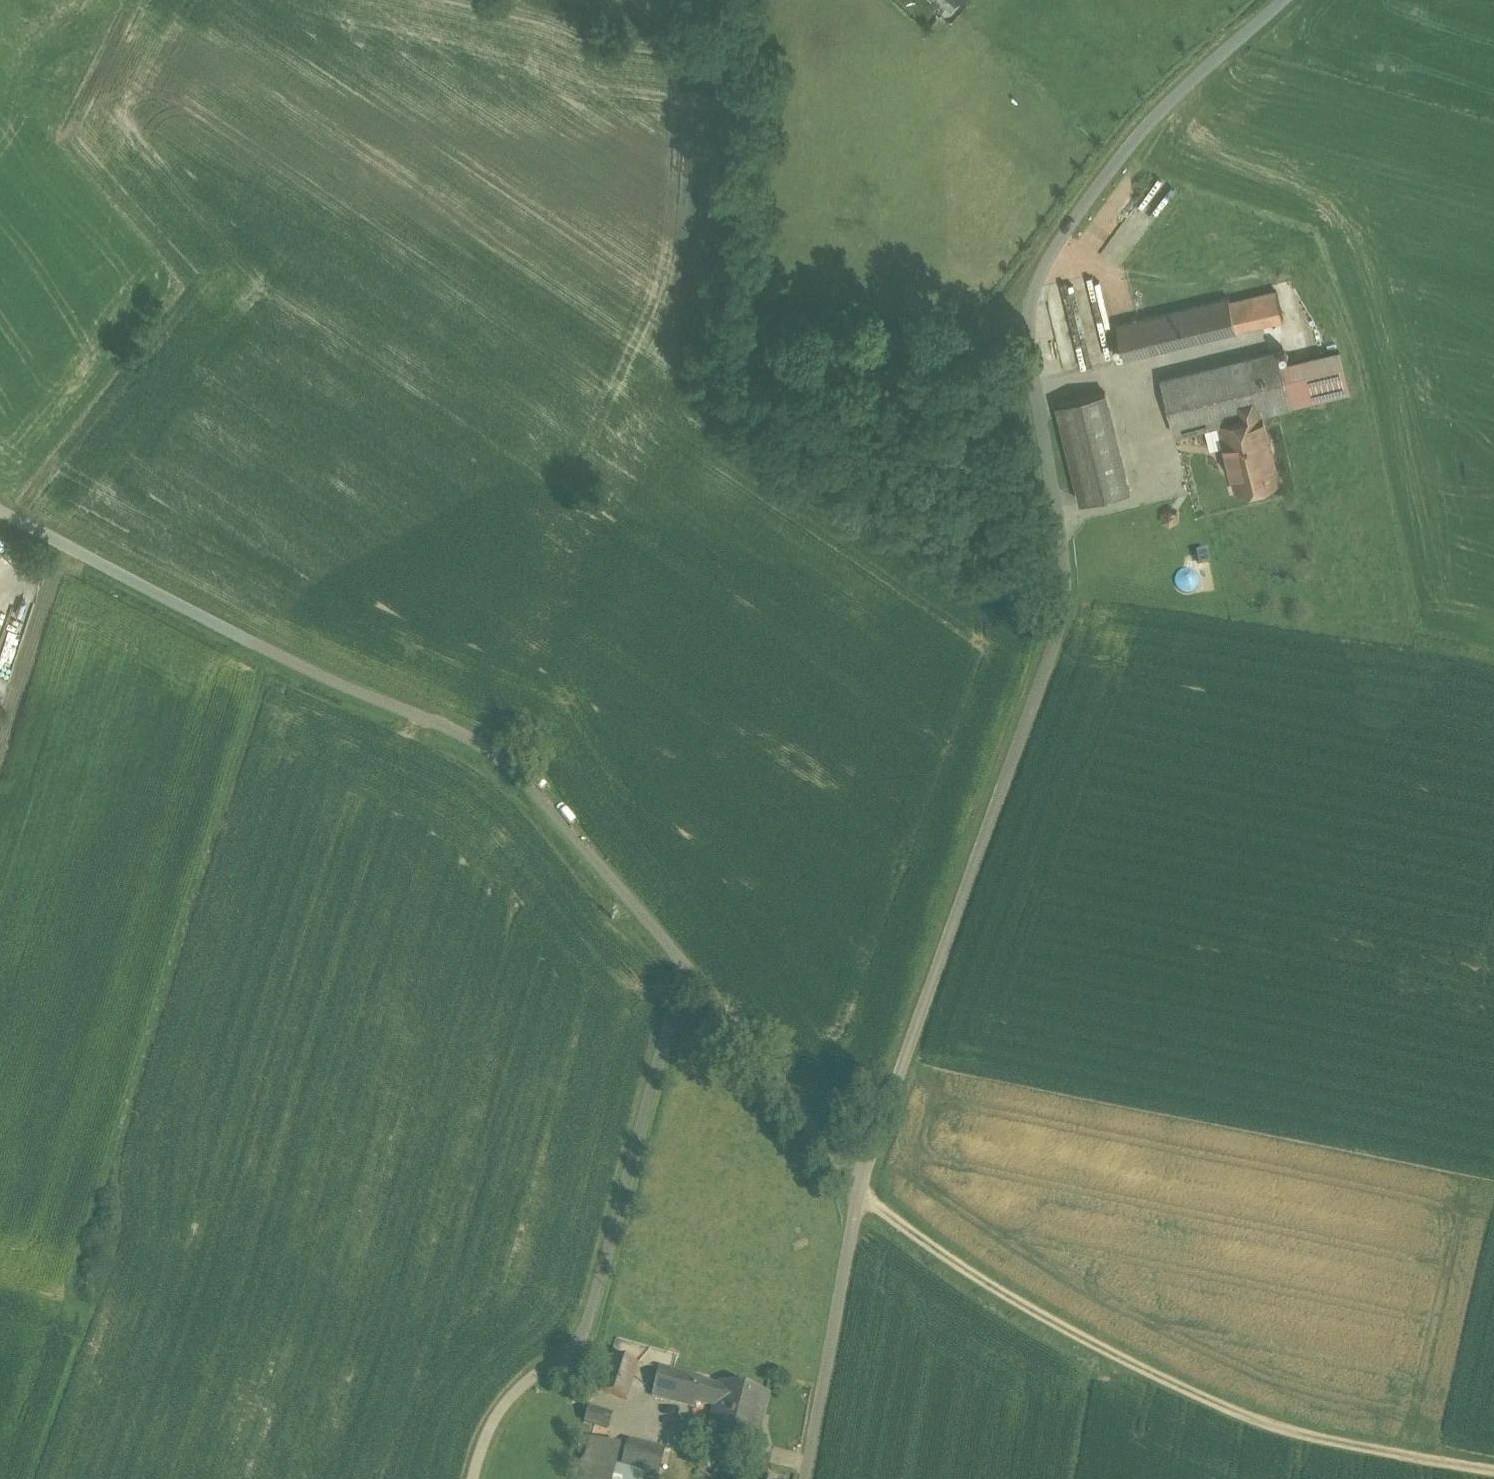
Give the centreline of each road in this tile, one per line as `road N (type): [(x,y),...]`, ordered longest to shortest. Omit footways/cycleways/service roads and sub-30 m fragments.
road 1 (unclassified): [(1288,0),(1121,149),(1041,261),(1016,322),(1015,372),(1057,576),(1060,644),(940,934),(867,1181)]
road 2 (unclassified): [(0,507),(106,573),(501,756),(867,1181)]
road 3 (track): [(1493,1474),(1266,1430),(867,1181)]
road 4 (unclassified): [(867,1181),(804,1478)]

